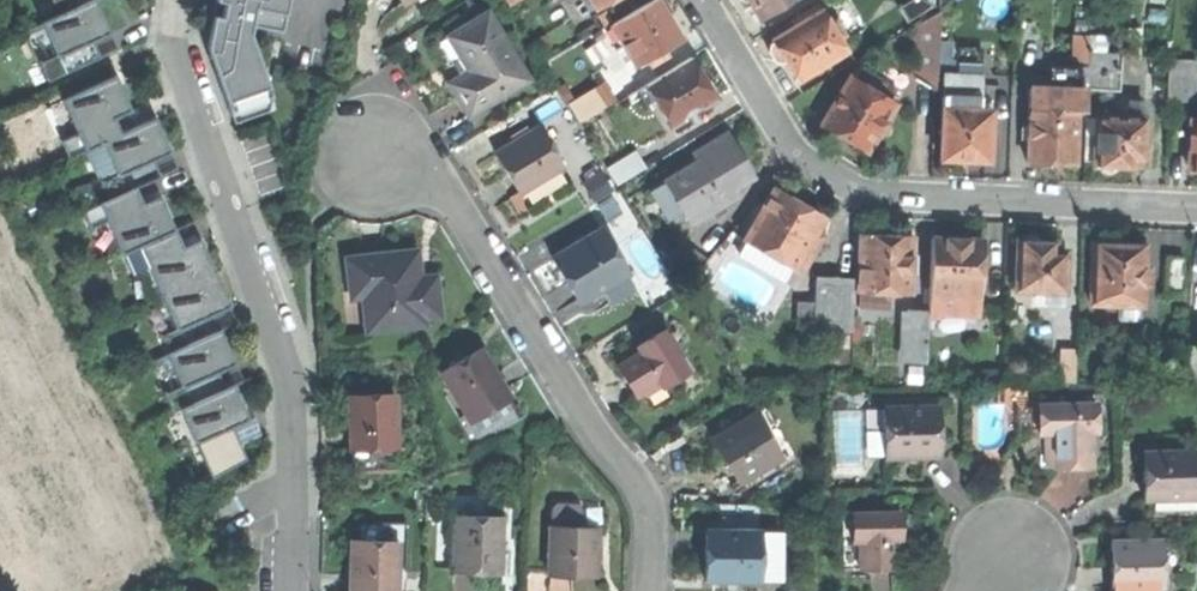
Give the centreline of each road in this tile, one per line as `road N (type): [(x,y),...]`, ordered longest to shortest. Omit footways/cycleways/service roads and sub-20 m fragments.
road 1 (residential): [(289,590),(293,376),(172,49),(181,0)]
road 2 (residential): [(1196,208),(863,193),(796,157),(701,0)]
road 3 (residential): [(648,590),(650,504),(636,475),(602,445),(457,201),(379,151)]

